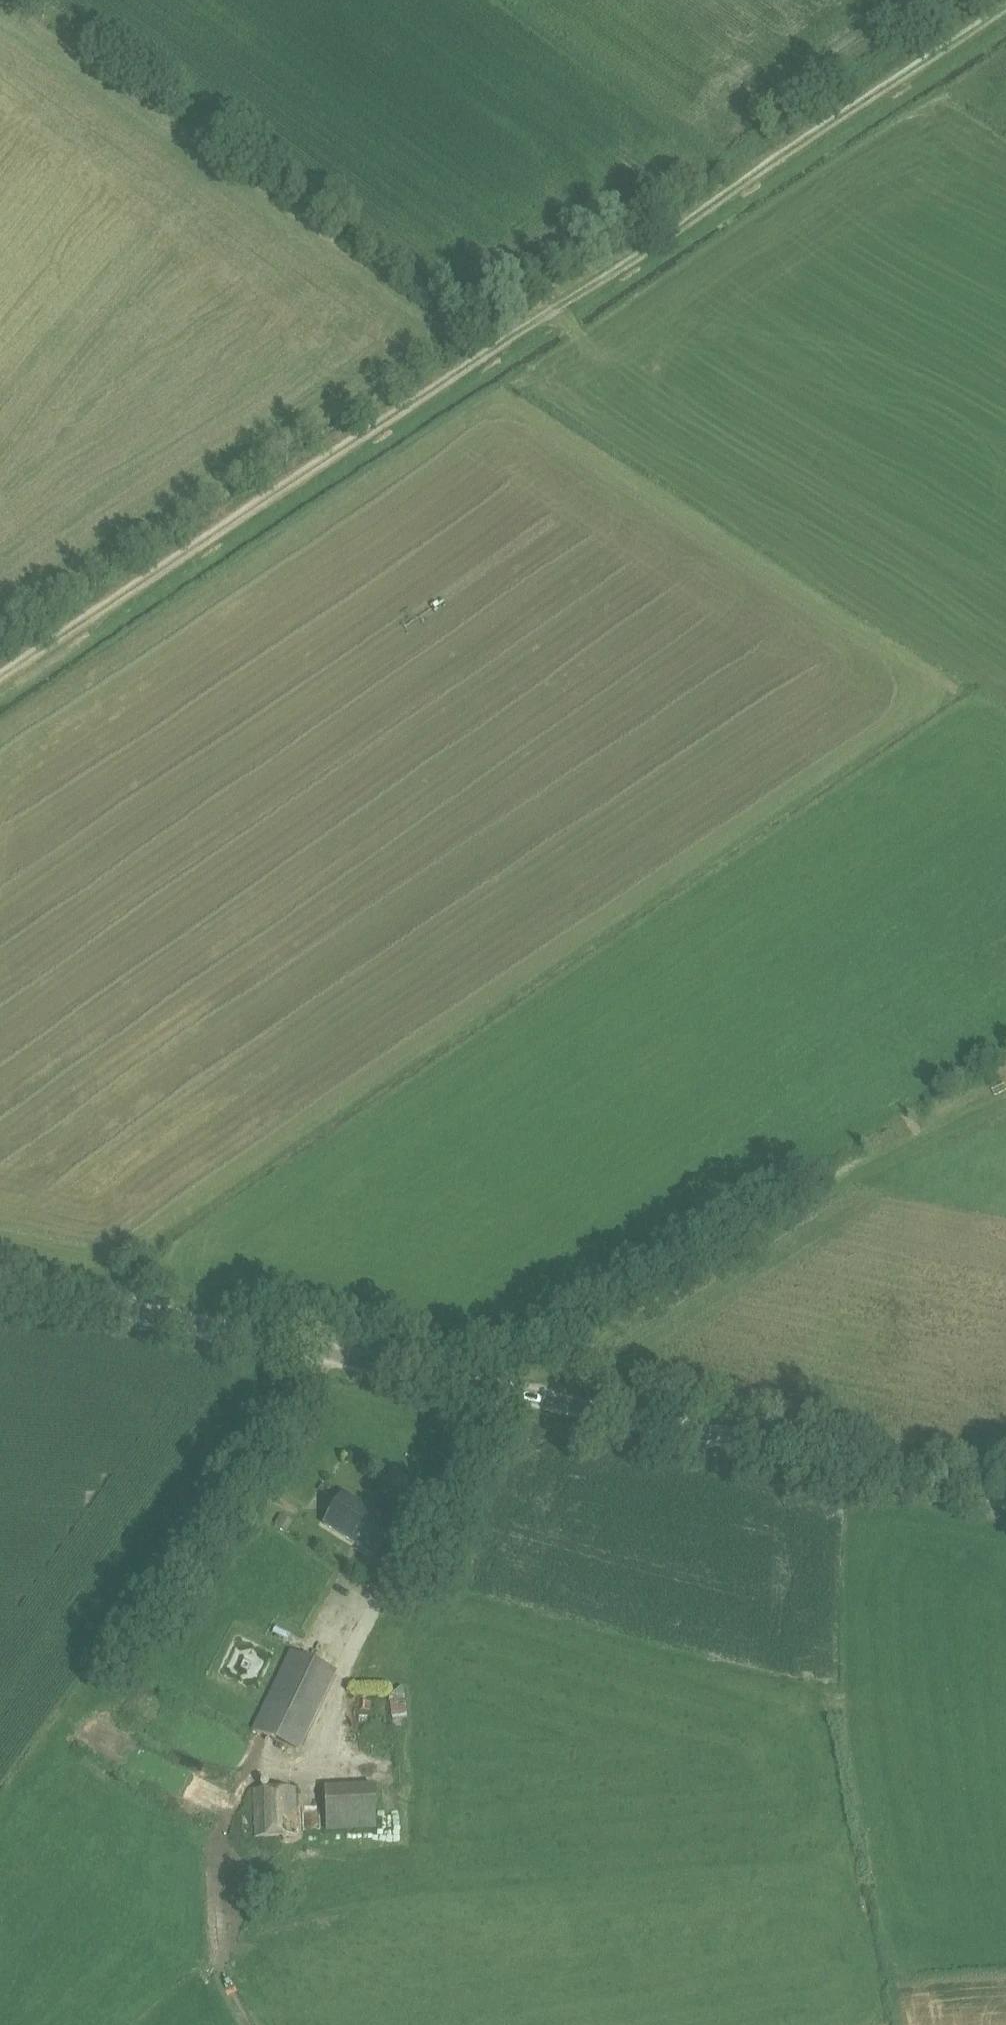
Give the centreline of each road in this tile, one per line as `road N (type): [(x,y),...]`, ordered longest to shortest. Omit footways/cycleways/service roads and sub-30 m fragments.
road 1 (unclassified): [(1005,1484),(0,1284)]
road 2 (track): [(1005,8),(494,350)]
road 3 (track): [(494,350),(0,678)]

